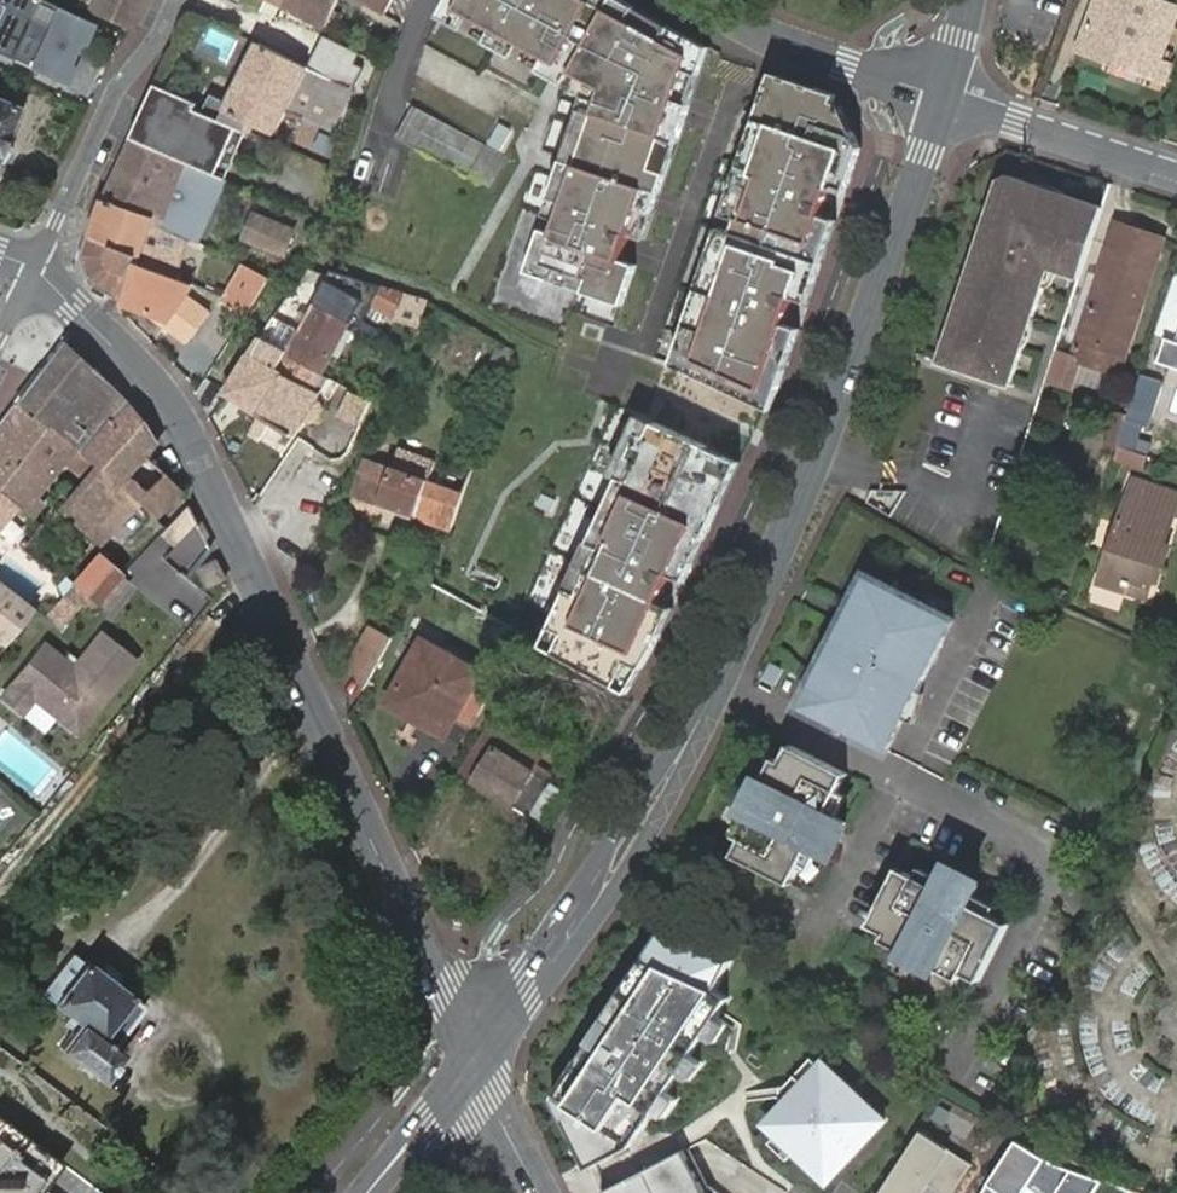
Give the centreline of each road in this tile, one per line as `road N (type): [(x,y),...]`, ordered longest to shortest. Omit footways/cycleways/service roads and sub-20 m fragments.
road 1 (tertiary): [(480,1054),(462,1003),(178,419),(33,269)]
road 2 (secondary): [(480,1054),(652,805),(716,681)]
road 3 (residential): [(902,774),(1061,855),(955,1070)]
road 4 (secondary): [(815,454),(941,95)]
road 5 (residential): [(33,269),(157,0)]
road 6 (residential): [(699,0),(771,41),(941,95)]
road 7 (residential): [(815,454),(959,504),(991,407)]
road 8 (secondary): [(716,681),(815,454)]
road 9 (residential): [(941,95),(1176,173)]
road 10 (residential): [(716,681),(902,774)]
road 11 (residential): [(902,774),(983,608)]
road 12 (secondary): [(367,1192),(480,1054)]
road 13 (residential): [(902,774),(828,907)]
road 14 (tertiary): [(480,1054),(490,1103),(540,1192)]

